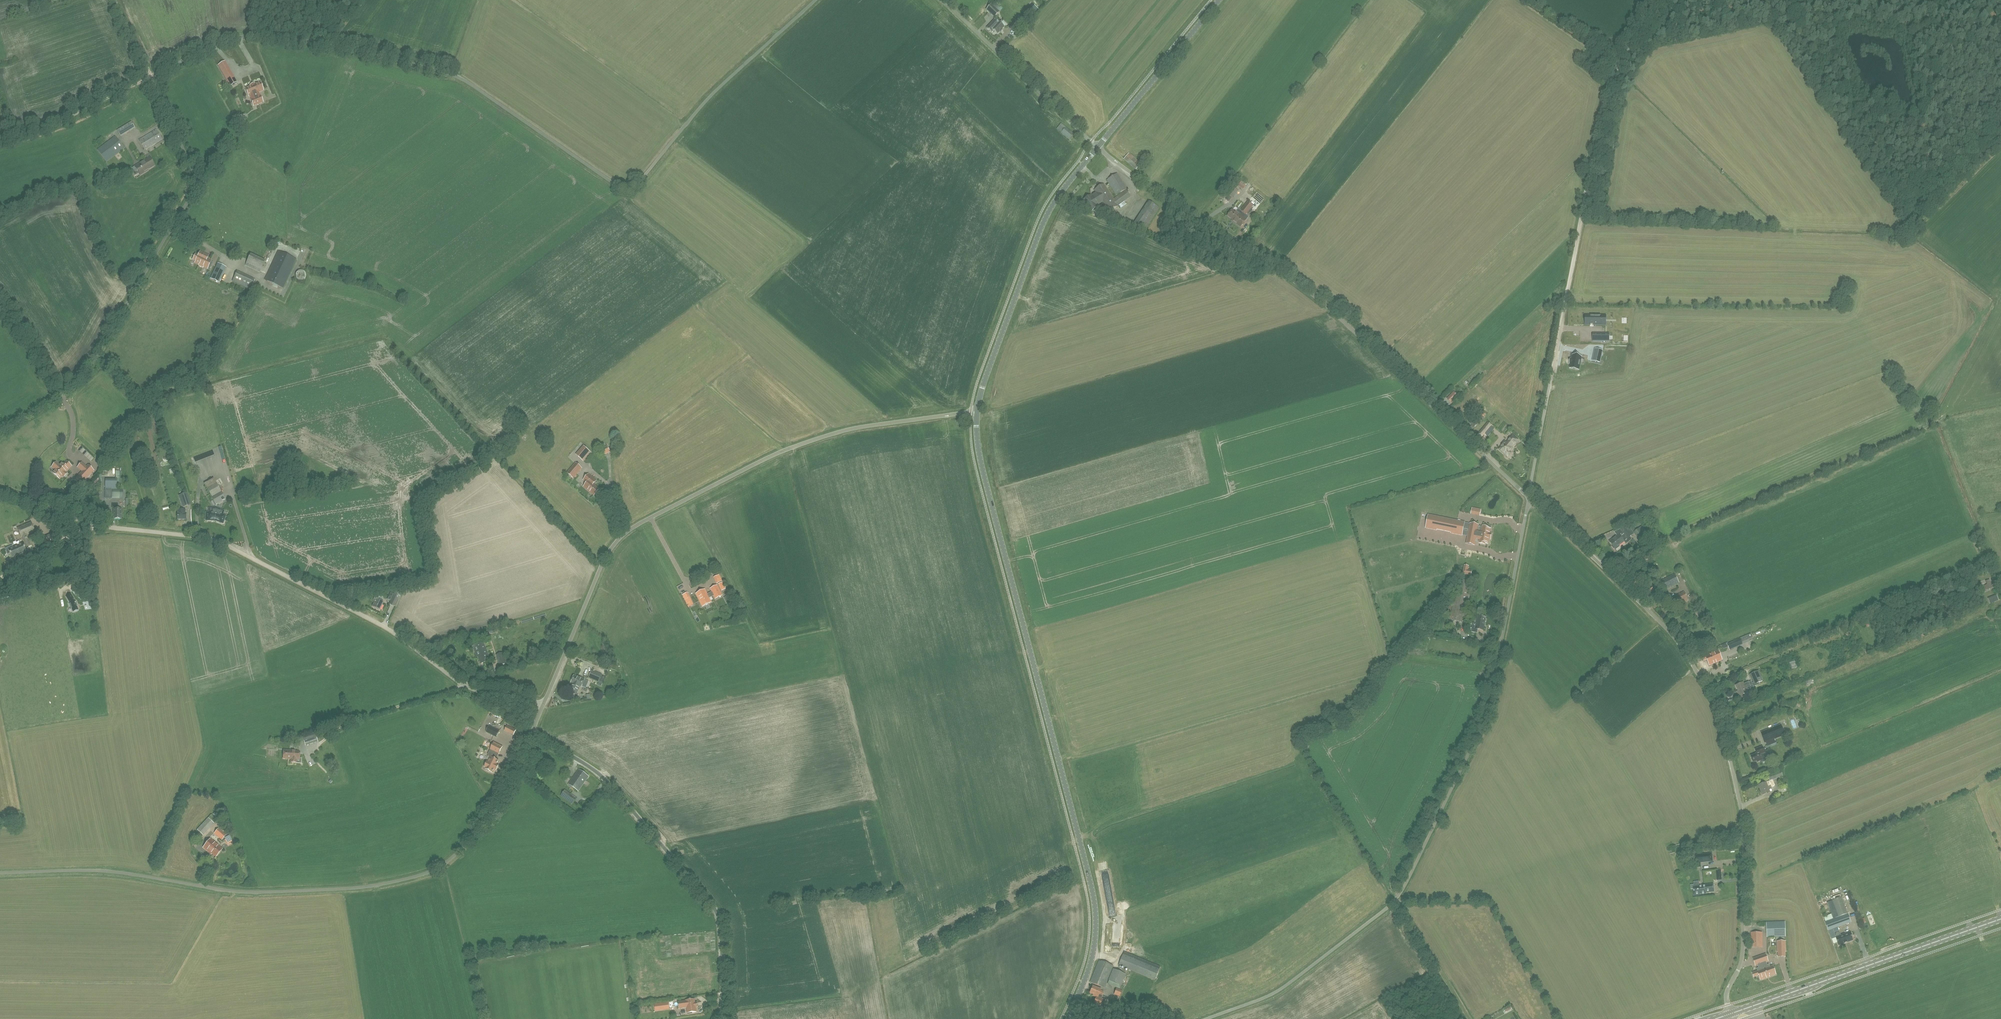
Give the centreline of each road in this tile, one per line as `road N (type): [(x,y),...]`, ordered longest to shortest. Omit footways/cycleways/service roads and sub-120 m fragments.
road 1 (unclassified): [(0,431),(58,397),(92,364),(195,192),(192,165),(149,77),(230,38),(319,43),(459,77),(631,187),(713,94),(817,0)]
road 2 (unclassified): [(1209,1018),(1284,987),(1399,895),(1488,708),(1528,497)]
road 3 (secondary): [(1069,1018),(1092,958),(1094,896),(981,463),(977,413)]
road 4 (unclassified): [(0,874),(116,872),(249,893),(404,880),(446,863),(492,817),(532,732)]
road 5 (unclassified): [(1730,1014),(1744,848),(1719,715),(1676,641),(1528,497)]
road 6 (unclassified): [(544,706),(471,689),(384,627),(223,544),(104,526),(0,491)]
road 7 (unclassified): [(544,706),(606,554),(627,531),(829,432),(977,413)]
road 8 (unclassified): [(1528,497),(1330,310),(1097,148)]
road 9 (track): [(1552,374),(1607,89),(1664,0)]
road 10 (unclassified): [(722,1018),(717,913),(600,776),(532,732)]
road 11 (secondary): [(977,413),(1047,214),(1097,148)]
road 12 (primary): [(1730,1014),(2000,918)]
road 13 (track): [(114,0),(149,77),(0,139)]
road 14 (unclassified): [(1097,148),(943,0)]
road 15 (secondary): [(1097,148),(1219,0)]
road 16 (unclassified): [(1528,497),(1552,374)]

